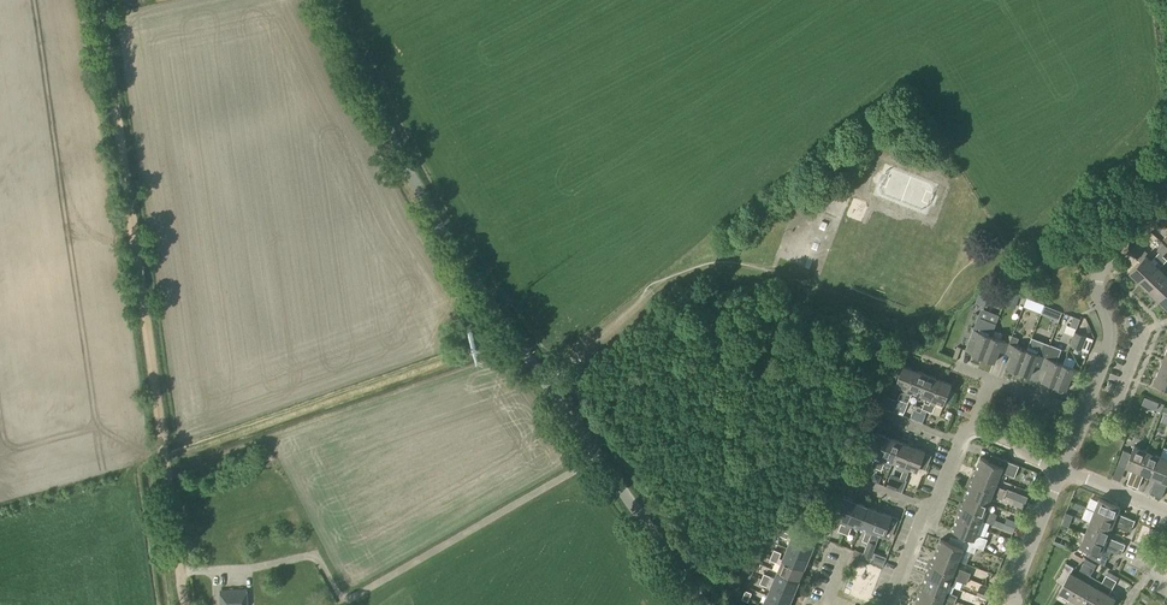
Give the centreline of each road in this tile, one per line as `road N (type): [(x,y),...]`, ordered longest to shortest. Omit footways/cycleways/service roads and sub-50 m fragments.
road 1 (track): [(185,604),(99,0)]
road 2 (unclassified): [(515,339),(412,183),(322,0)]
road 3 (residential): [(703,604),(515,339)]
road 4 (residential): [(1061,469),(1109,353),(1096,286),(1101,270),(1166,188)]
road 5 (residential): [(1016,604),(1014,585),(1061,469)]
road 6 (track): [(158,604),(139,470)]

